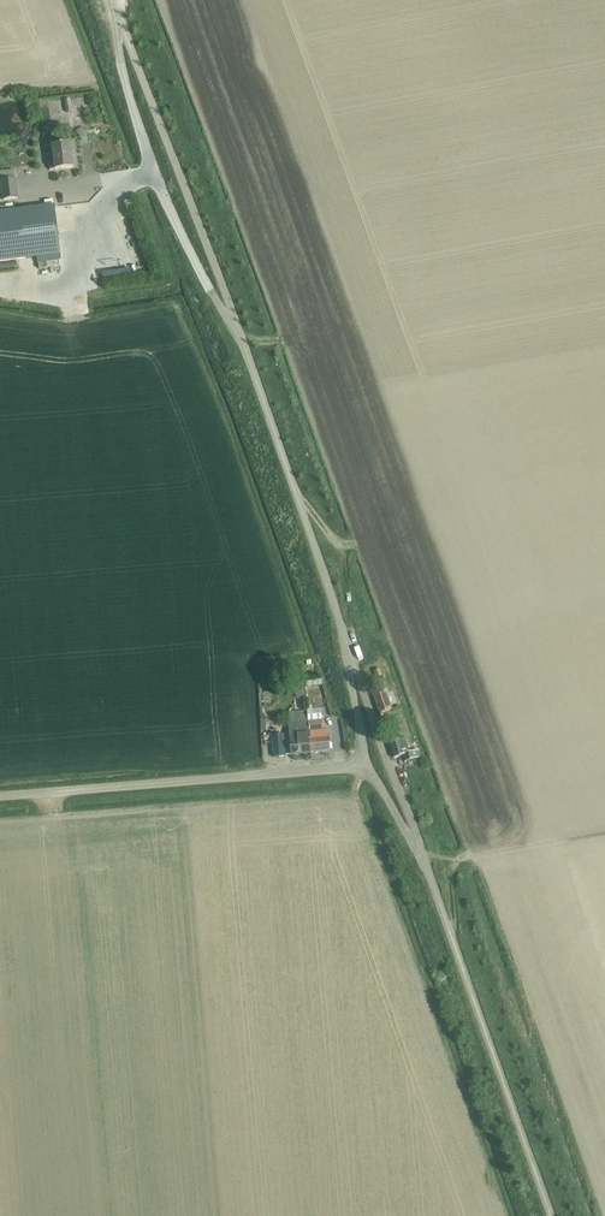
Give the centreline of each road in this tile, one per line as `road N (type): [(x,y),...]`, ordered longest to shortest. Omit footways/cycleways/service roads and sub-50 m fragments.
road 1 (unclassified): [(553,1215),(419,846)]
road 2 (unclassified): [(0,800),(364,764)]
road 3 (unclassified): [(351,654),(235,323)]
road 4 (unclassified): [(235,323),(153,175),(121,68),(115,10)]
road 5 (unclassified): [(235,323),(115,10)]
road 6 (unclassified): [(419,846),(351,654)]
road 7 (track): [(604,836),(466,862),(422,855)]

